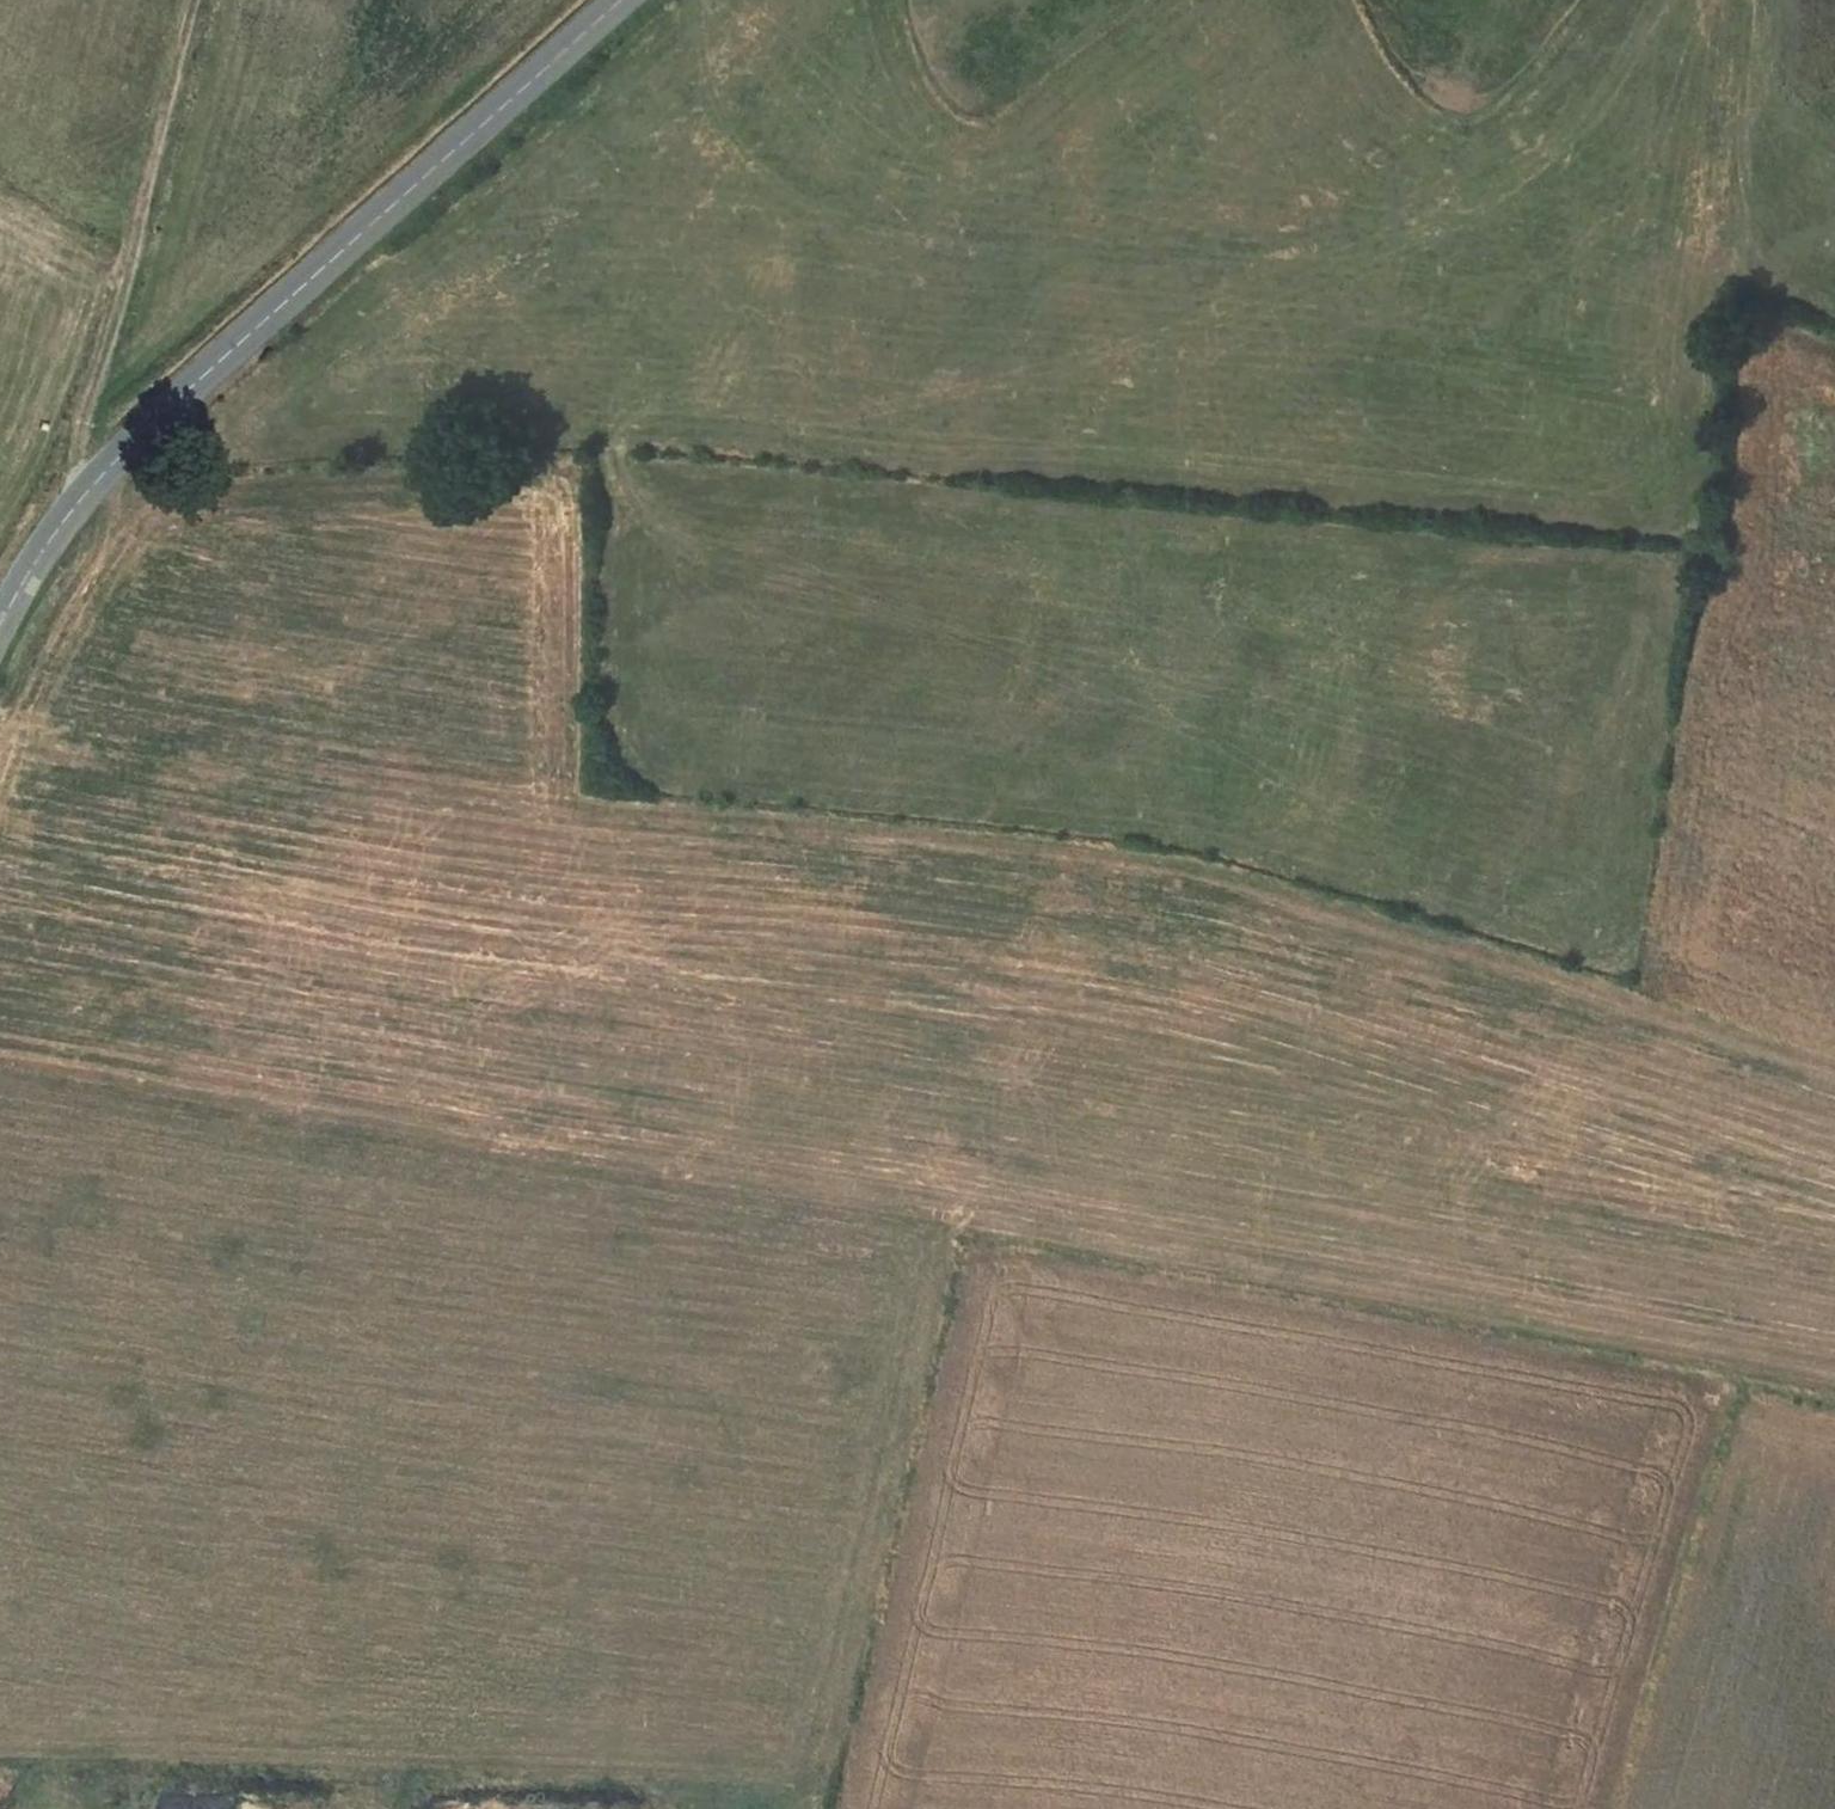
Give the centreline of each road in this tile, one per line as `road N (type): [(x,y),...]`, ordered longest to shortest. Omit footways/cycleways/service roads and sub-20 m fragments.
road 1 (primary): [(0,623),(43,539),(220,347),(620,0)]
road 2 (track): [(77,502),(77,398),(132,247),(193,0)]

